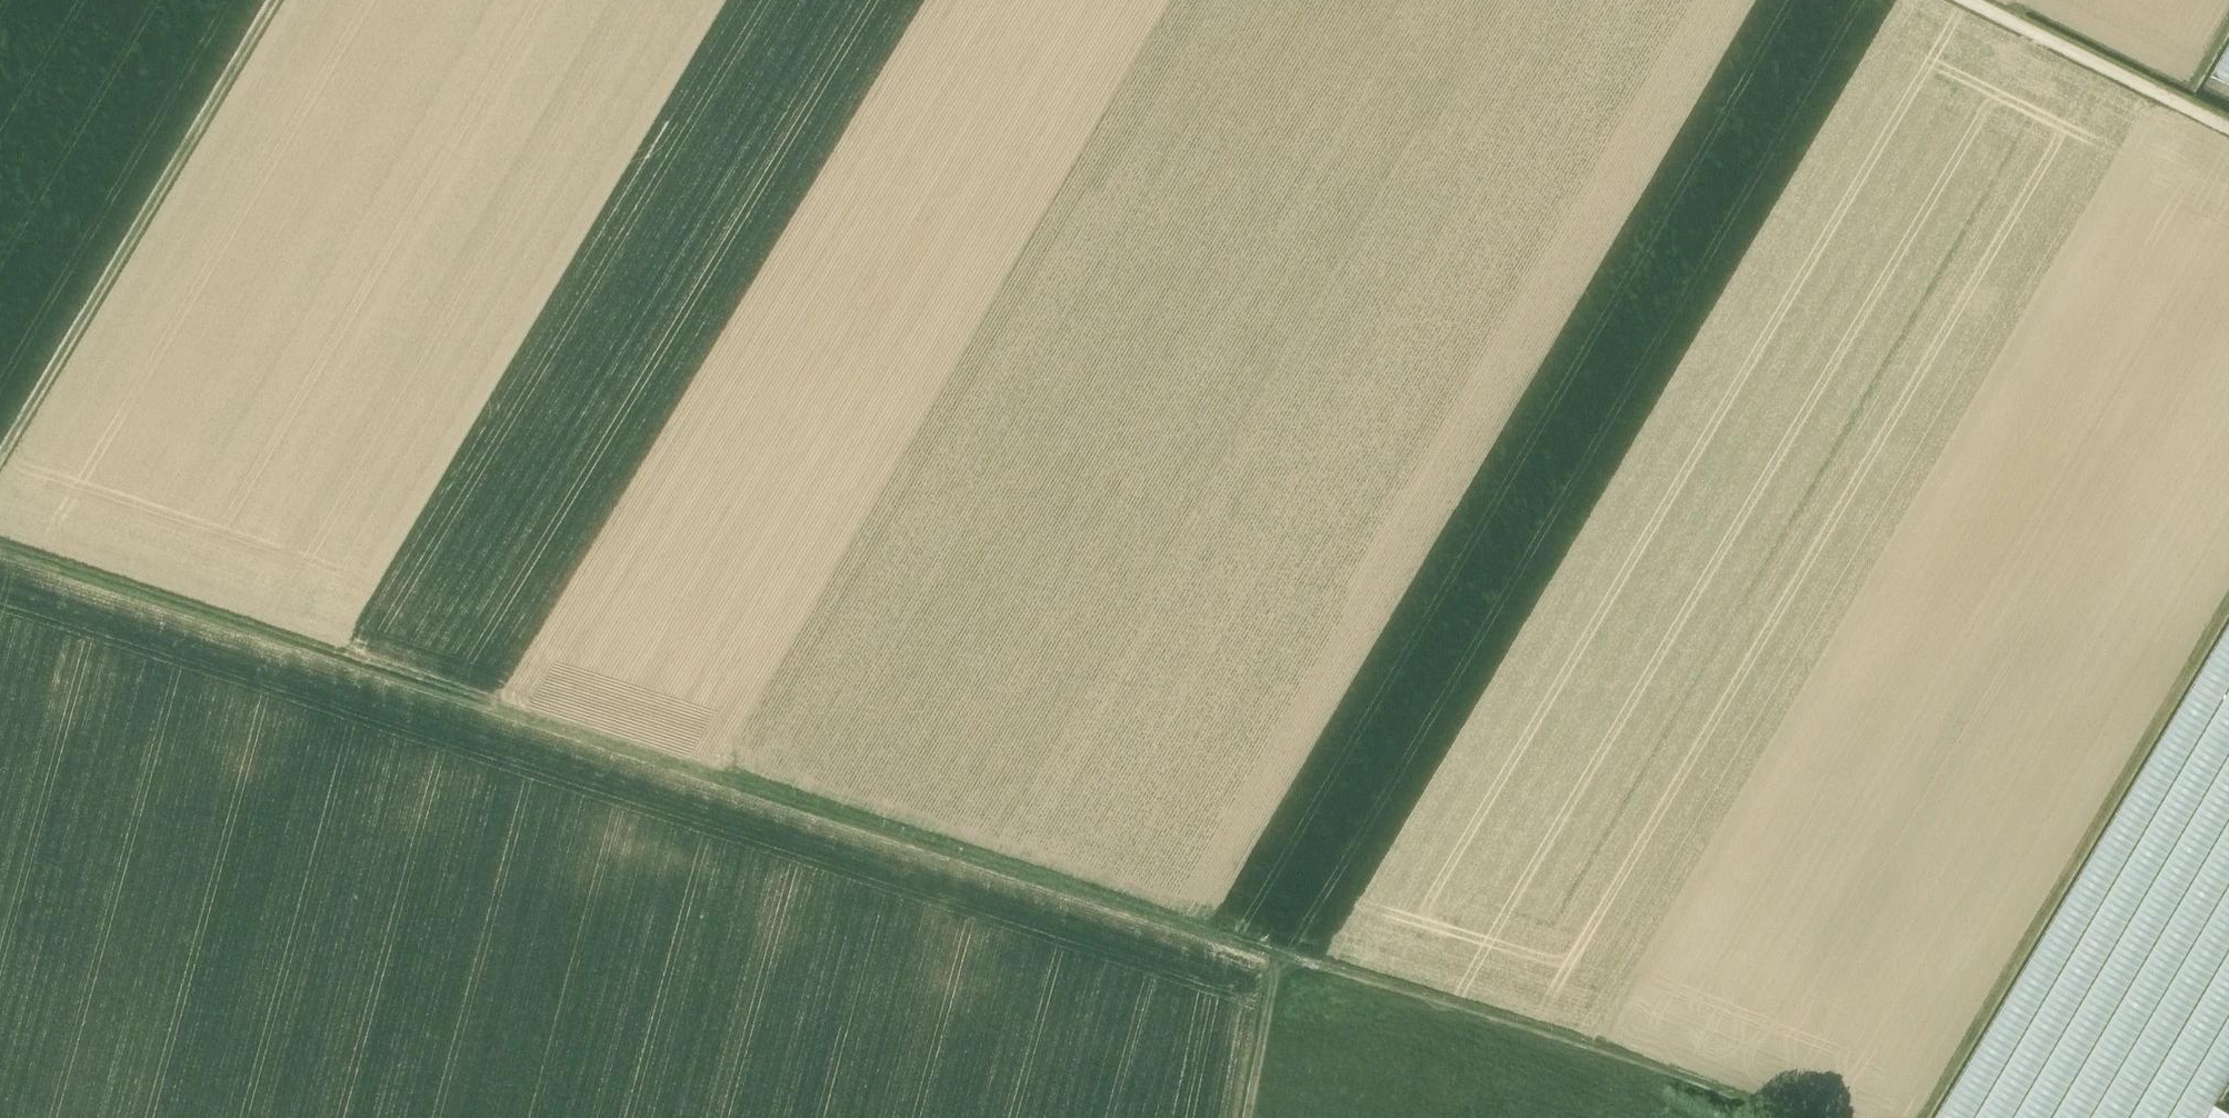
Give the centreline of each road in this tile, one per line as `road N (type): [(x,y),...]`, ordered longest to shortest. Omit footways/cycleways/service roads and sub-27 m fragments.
road 1 (track): [(1771,1117),(1280,955),(0,556)]
road 2 (track): [(0,493),(294,0)]
road 3 (track): [(2228,132),(1955,0)]
road 4 (track): [(1250,1117),(1280,955)]

